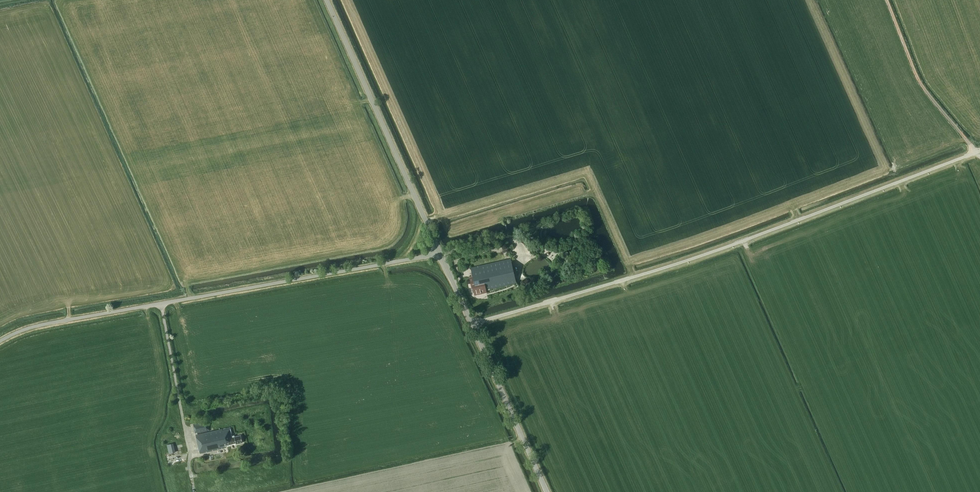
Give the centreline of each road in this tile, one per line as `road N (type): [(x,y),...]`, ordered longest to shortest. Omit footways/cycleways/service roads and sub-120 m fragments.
road 1 (unclassified): [(471,324),(699,256),(979,150)]
road 2 (unclassified): [(0,339),(32,325),(440,254)]
road 3 (tertiary): [(440,254),(327,0)]
road 4 (tertiary): [(547,491),(471,324)]

